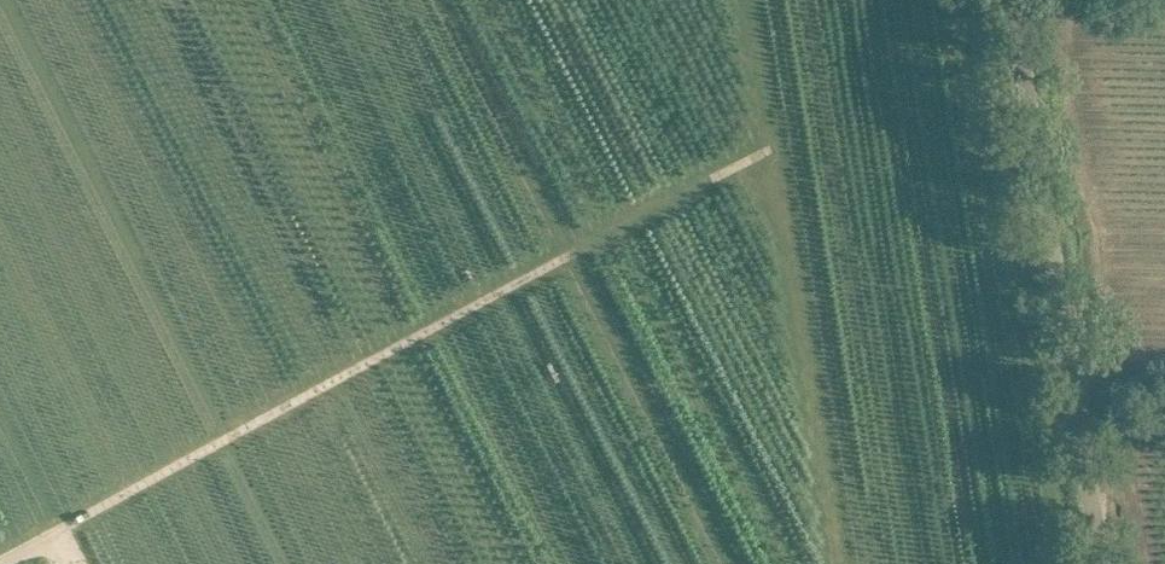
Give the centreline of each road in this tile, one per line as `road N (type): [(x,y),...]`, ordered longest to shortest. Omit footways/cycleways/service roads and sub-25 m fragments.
road 1 (unclassified): [(1104,563),(1015,0)]

